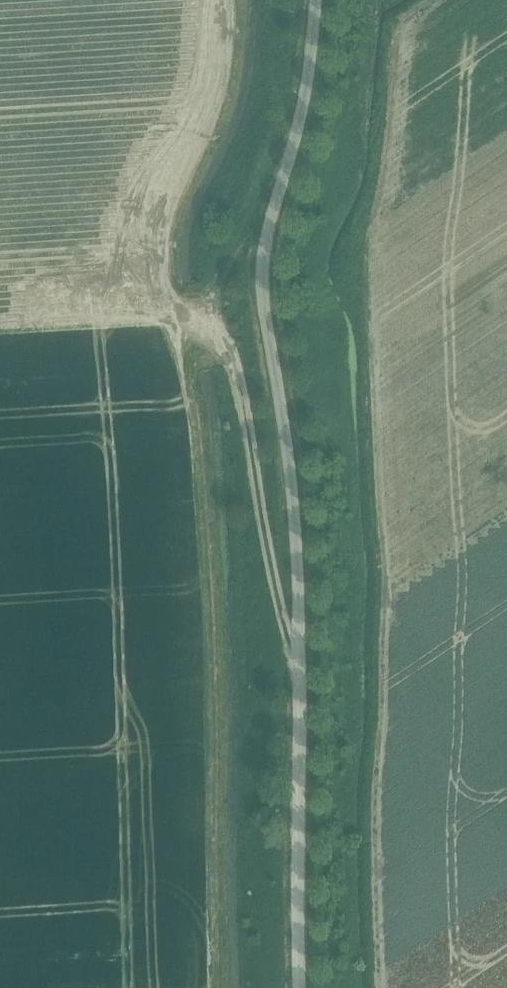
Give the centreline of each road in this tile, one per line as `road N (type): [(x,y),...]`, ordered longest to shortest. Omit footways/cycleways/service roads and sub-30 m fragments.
road 1 (unclassified): [(303,987),(297,537),(261,278),(304,101),(315,0)]
road 2 (track): [(112,321),(183,322),(205,328),(228,353),(279,604),(299,634)]

